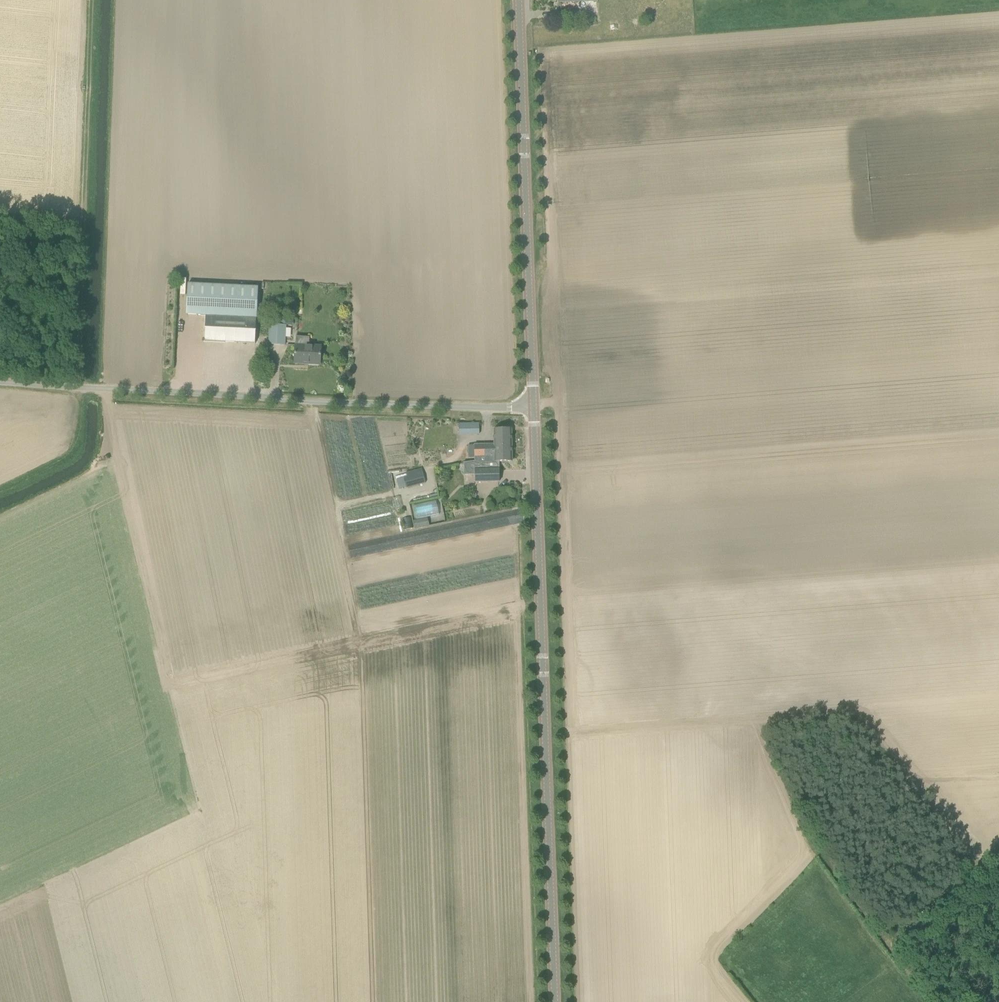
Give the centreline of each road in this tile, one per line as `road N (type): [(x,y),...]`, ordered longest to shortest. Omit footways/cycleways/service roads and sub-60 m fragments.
road 1 (tertiary): [(556,1001),(534,408)]
road 2 (unclassified): [(534,408),(0,381)]
road 3 (tertiary): [(534,408),(519,0)]
road 4 (track): [(92,0),(81,387)]

